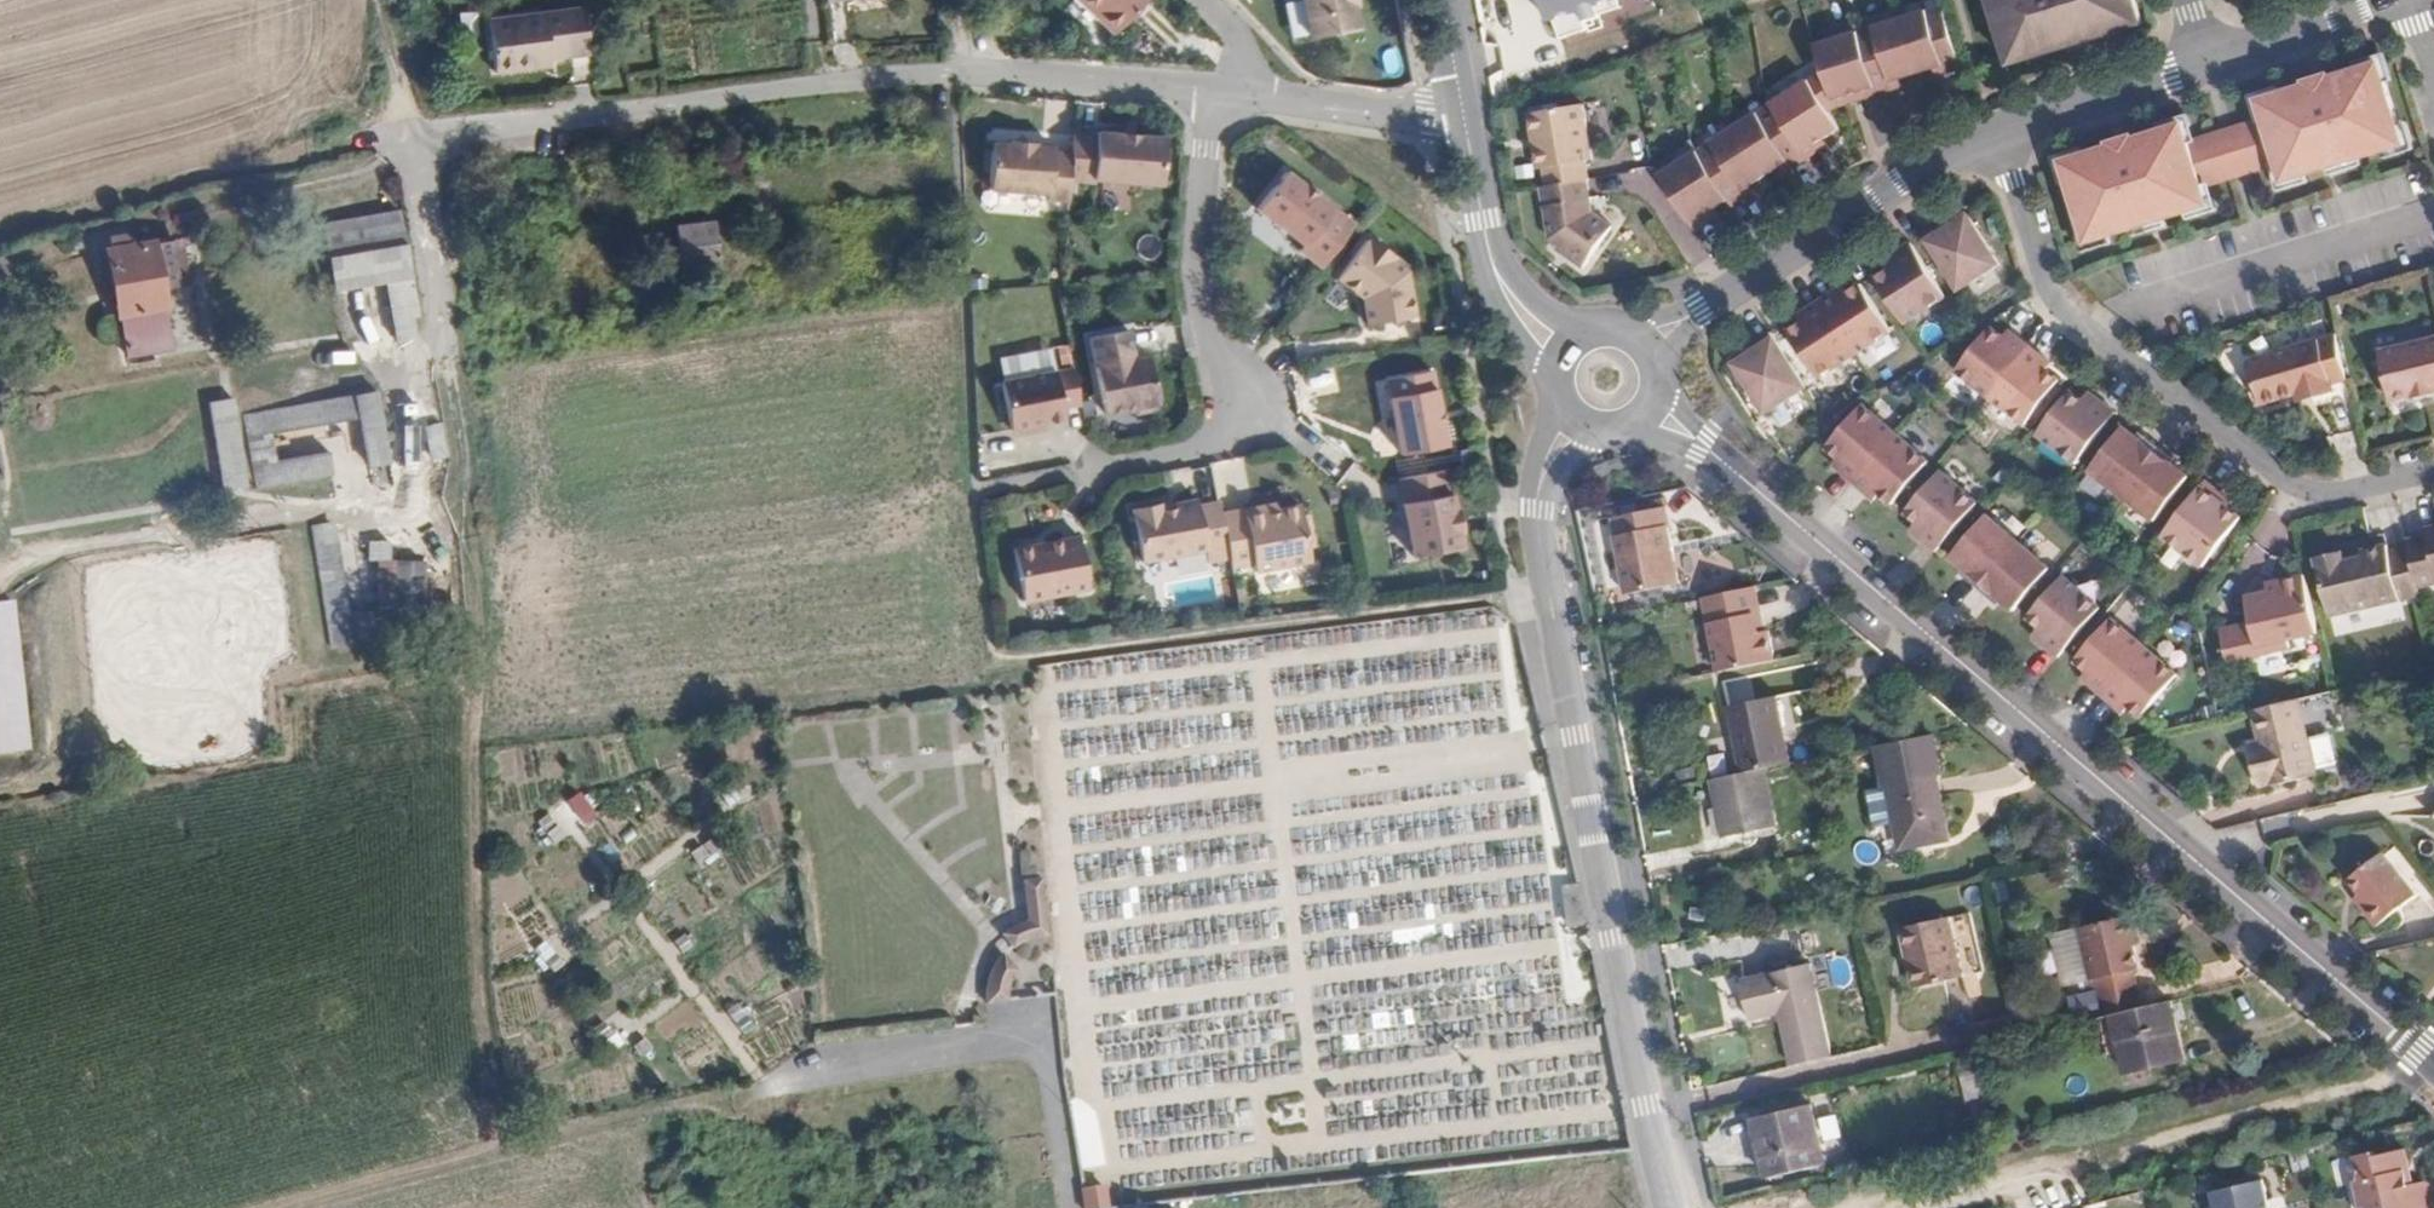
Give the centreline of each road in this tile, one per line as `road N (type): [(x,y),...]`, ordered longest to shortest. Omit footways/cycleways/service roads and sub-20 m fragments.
road 1 (track): [(496,1152),(483,929),(482,694),(466,504),(450,365),(409,143)]
road 2 (secondary): [(1703,443),(2423,1050)]
road 3 (residential): [(409,143),(821,80),(974,72),(1218,89)]
road 4 (residential): [(1670,1201),(1537,511)]
road 5 (residential): [(1998,134),(2048,291),(2101,339),(2305,490),(2341,492),(2433,470)]
road 6 (track): [(282,1207),(808,1079)]
road 7 (residential): [(1098,468),(1198,442),(1230,428),(1245,409),(1203,334),(1195,259),(1218,89)]
road 8 (track): [(0,231),(211,167),(409,143)]
road 9 (residential): [(1998,134),(1700,307)]
road 10 (residential): [(2206,67),(1998,134)]
road 11 (residential): [(1251,91),(1428,113),(1463,109)]
road 12 (residential): [(2381,0),(2206,67)]
road 13 (secondary): [(1463,109),(1491,254)]
road 14 (track): [(388,0),(409,143)]
road 15 (secondary): [(1491,254),(1519,330),(1556,375)]
road 16 (secondary): [(1596,328),(1550,315),(1491,254)]

